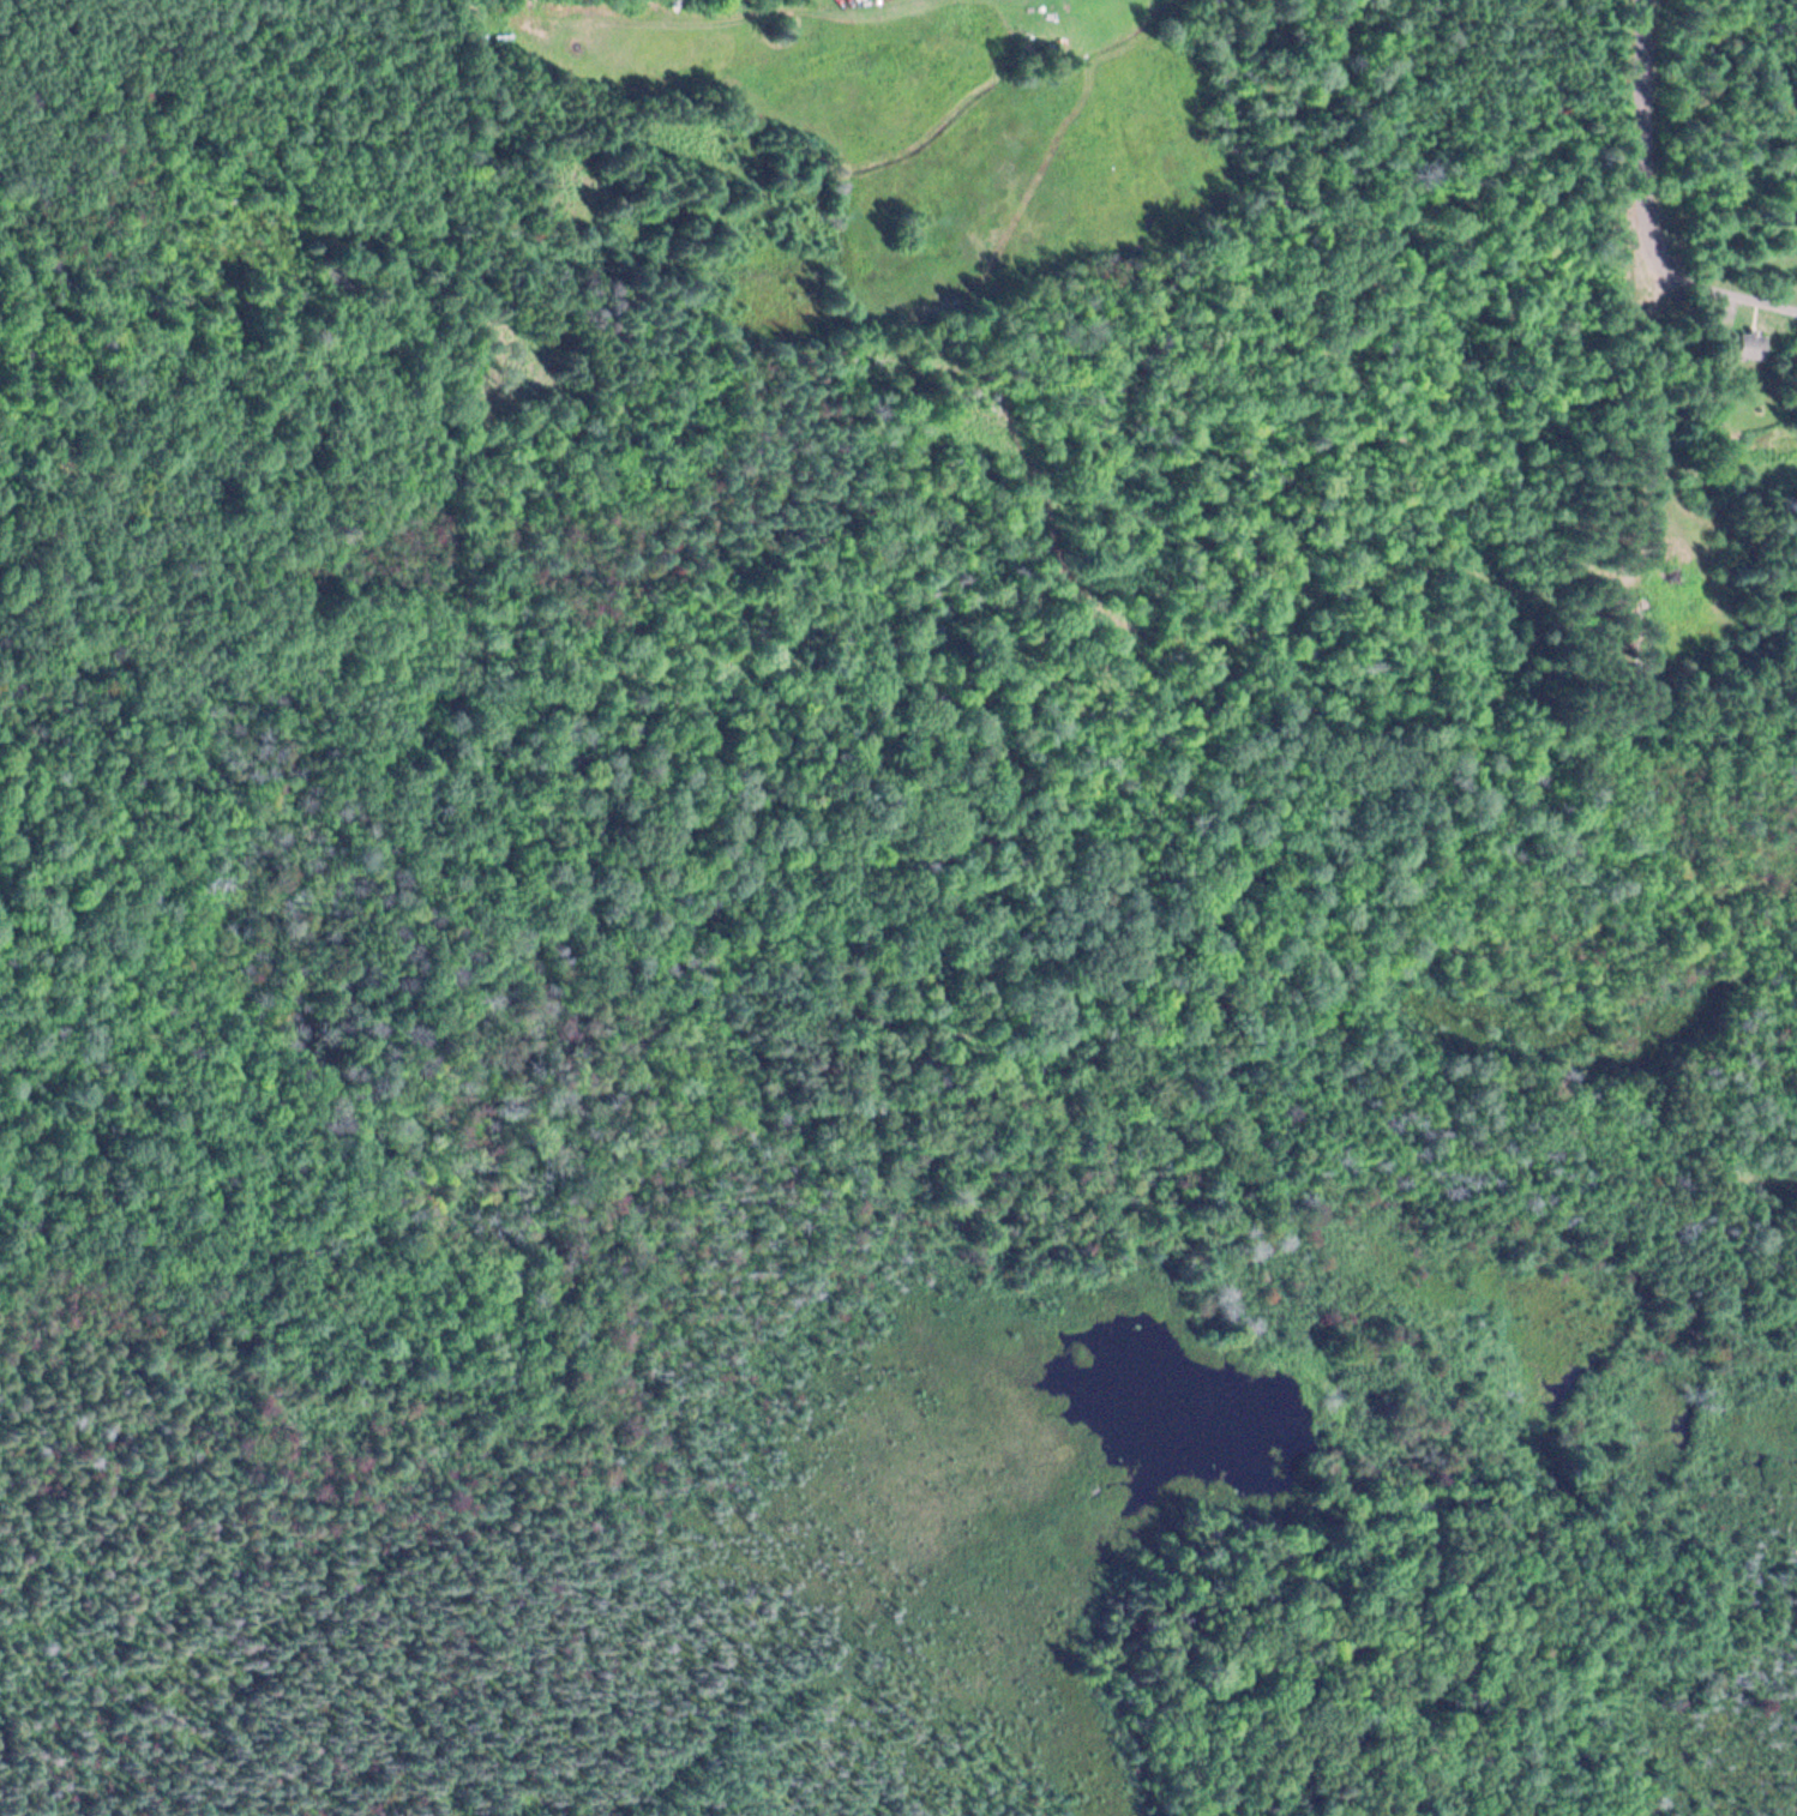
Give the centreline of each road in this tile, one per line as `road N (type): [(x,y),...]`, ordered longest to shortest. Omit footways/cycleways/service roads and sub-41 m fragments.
road 1 (residential): [(1666,279),(1650,0)]

